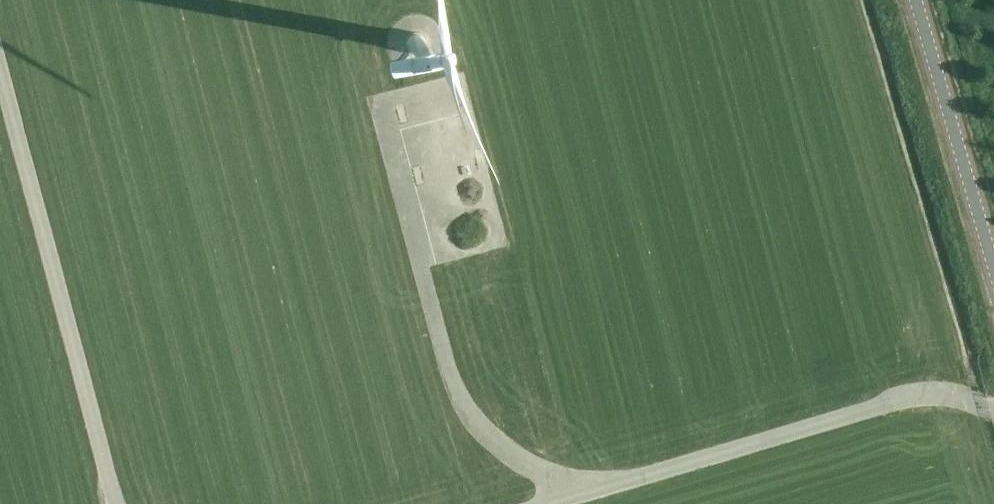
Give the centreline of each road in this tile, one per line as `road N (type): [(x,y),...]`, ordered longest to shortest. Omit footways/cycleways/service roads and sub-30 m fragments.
road 1 (track): [(993,409),(965,398),(915,396),(546,503)]
road 2 (track): [(381,102),(452,380),(496,441),(580,495)]
road 3 (track): [(0,85),(114,503)]
road 4 (unclassified): [(993,276),(913,0)]

